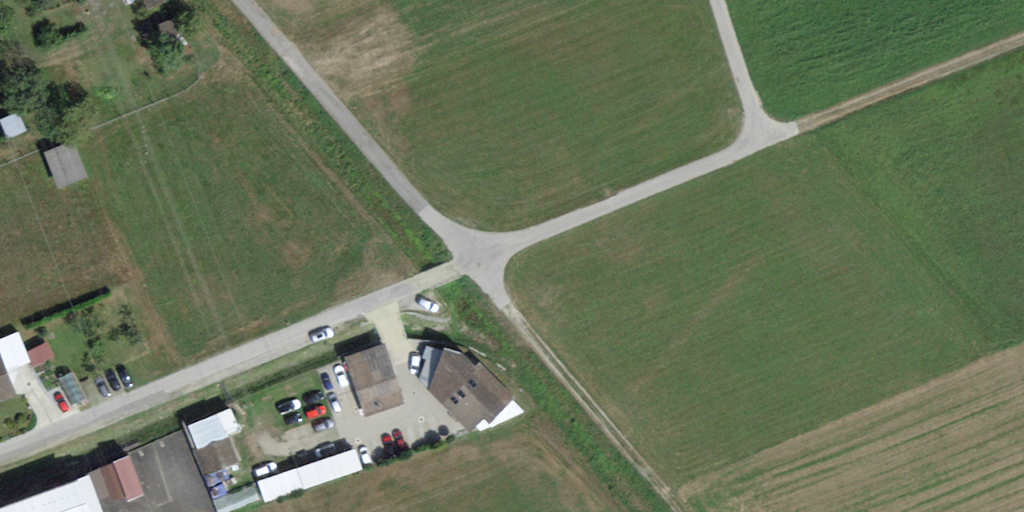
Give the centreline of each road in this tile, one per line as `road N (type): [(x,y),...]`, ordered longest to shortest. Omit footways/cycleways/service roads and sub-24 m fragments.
road 1 (track): [(473,260),(0,457)]
road 2 (track): [(473,260),(761,142),(716,0)]
road 3 (track): [(239,0),(416,208),(473,260)]
road 4 (track): [(681,511),(473,260)]

